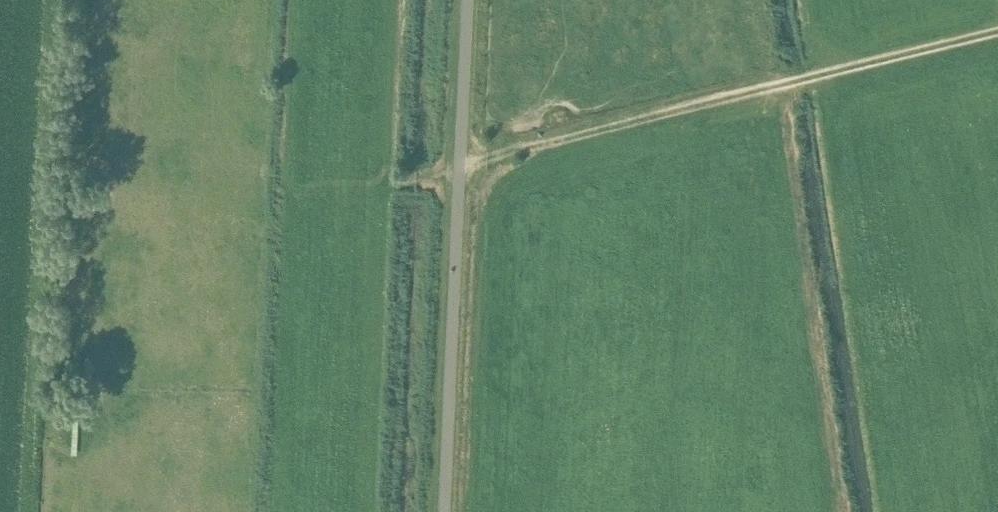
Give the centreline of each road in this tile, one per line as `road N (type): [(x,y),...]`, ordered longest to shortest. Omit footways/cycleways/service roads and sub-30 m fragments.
road 1 (track): [(391,176),(447,169),(997,32)]

